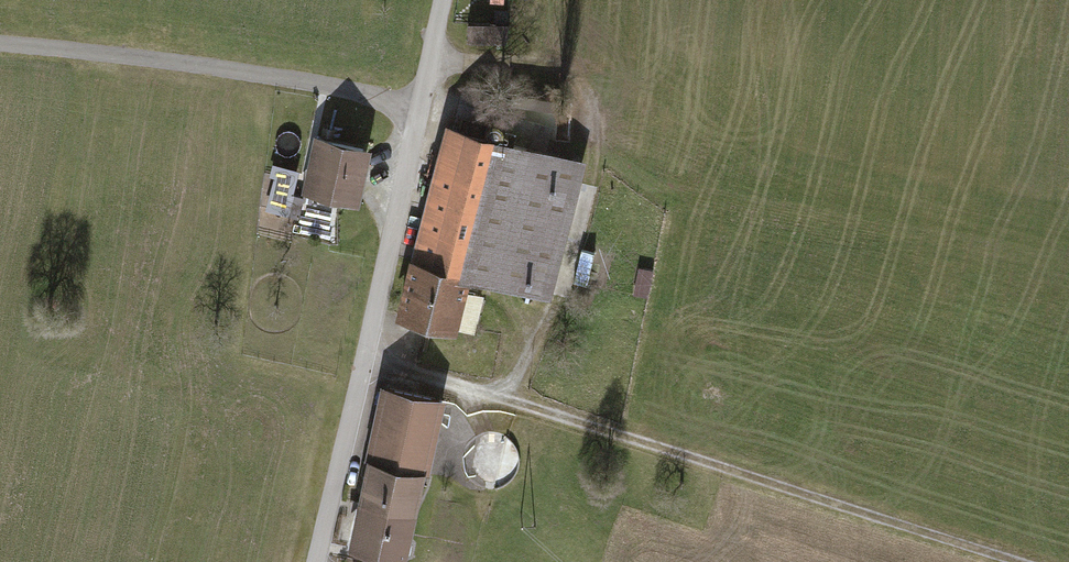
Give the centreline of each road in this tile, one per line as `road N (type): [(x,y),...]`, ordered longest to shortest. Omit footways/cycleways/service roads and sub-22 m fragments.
road 1 (track): [(431,51),(559,68),(581,88),(593,128),(592,169),(556,305),(515,377),(487,396),(360,361)]
road 2 (unclassified): [(315,561),(441,0)]
road 3 (track): [(487,396),(996,561)]
road 4 (track): [(0,49),(174,63),(417,106)]

